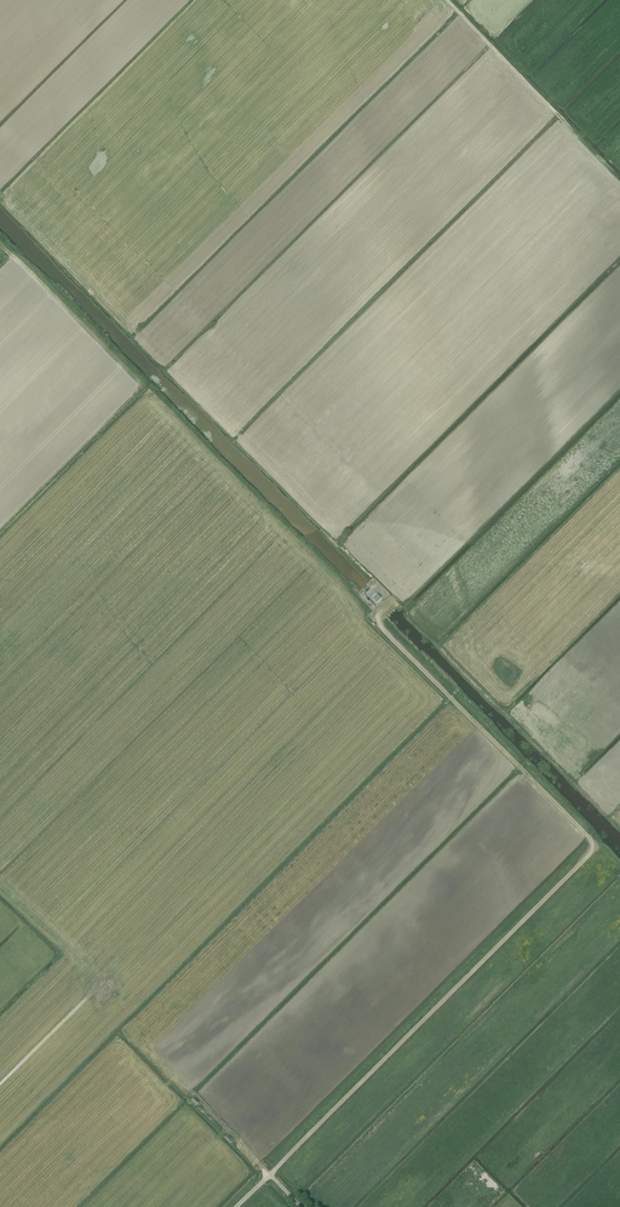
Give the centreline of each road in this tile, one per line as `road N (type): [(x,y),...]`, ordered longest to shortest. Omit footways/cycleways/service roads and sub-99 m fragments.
road 1 (track): [(380,611),(384,631),(592,847),(237,1206)]
road 2 (track): [(303,1206),(195,1094)]
road 3 (track): [(0,1084),(97,987)]

